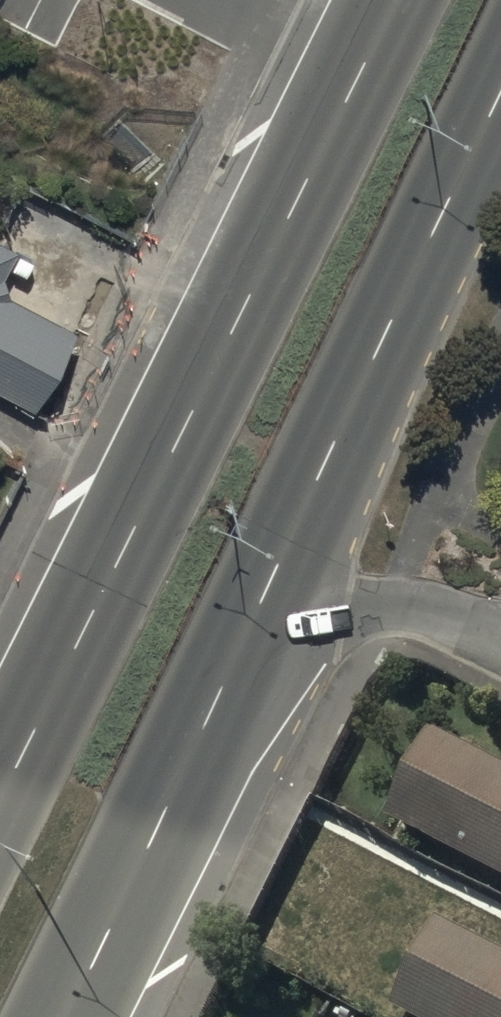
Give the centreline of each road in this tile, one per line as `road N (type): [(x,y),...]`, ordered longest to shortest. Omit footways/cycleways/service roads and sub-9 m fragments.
road 1 (primary): [(0,795),(394,0)]
road 2 (primary): [(500,104),(266,598)]
road 3 (primary): [(266,598),(65,1016)]
road 4 (residential): [(500,633),(399,606),(266,598)]

